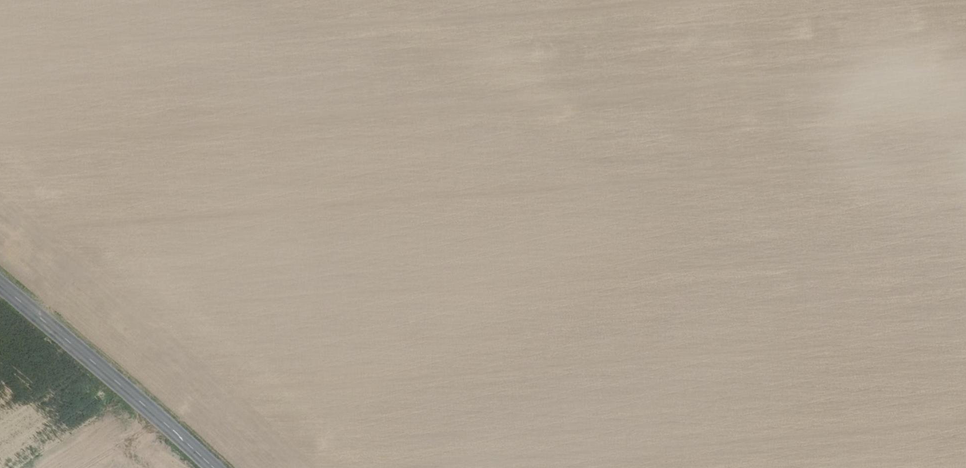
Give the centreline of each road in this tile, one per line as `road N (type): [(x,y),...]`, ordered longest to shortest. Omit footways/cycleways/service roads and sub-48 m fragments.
road 1 (secondary): [(210,467),(0,288)]

